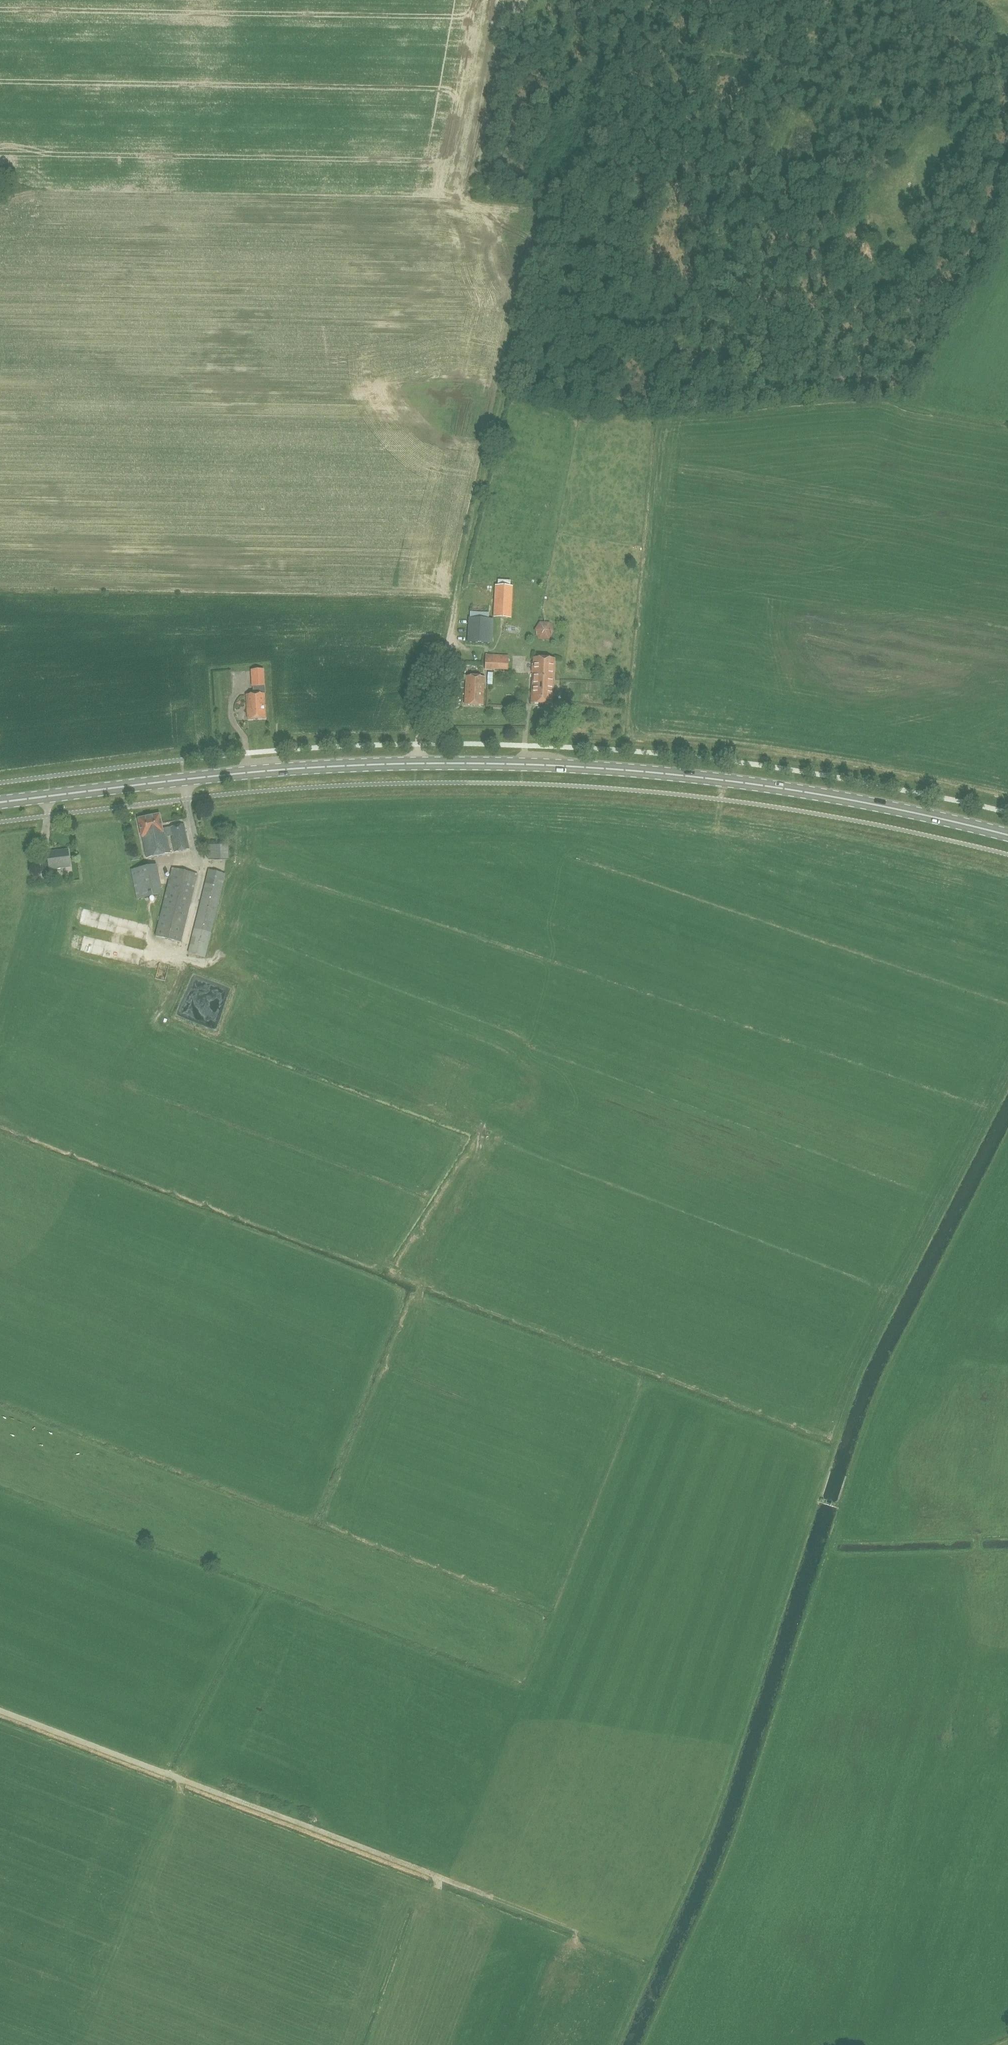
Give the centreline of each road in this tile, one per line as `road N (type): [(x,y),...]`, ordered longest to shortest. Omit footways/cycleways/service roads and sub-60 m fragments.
road 1 (secondary): [(1007,836),(785,789),(548,765),(320,767),(0,802)]
road 2 (track): [(514,390),(503,400),(447,646)]

